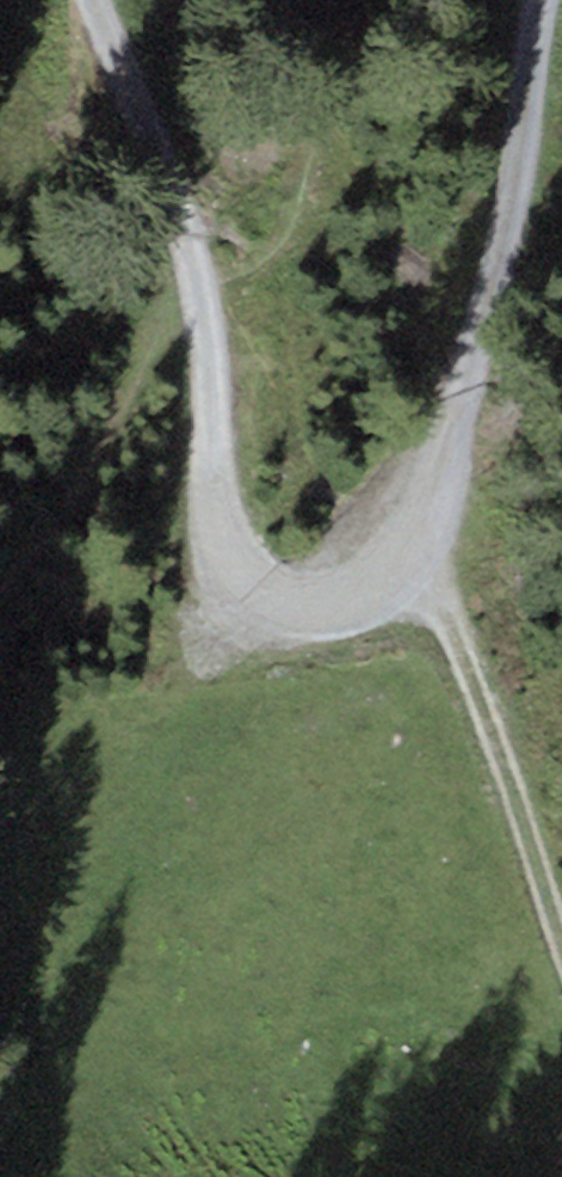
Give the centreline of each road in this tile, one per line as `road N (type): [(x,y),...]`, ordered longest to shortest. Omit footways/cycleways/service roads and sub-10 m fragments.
road 1 (track): [(176,193),(211,389),(205,502),(246,583),(340,615),(427,578)]
road 2 (track): [(427,578),(551,0)]
road 3 (track): [(427,578),(561,949)]
road 4 (track): [(110,0),(176,193)]

